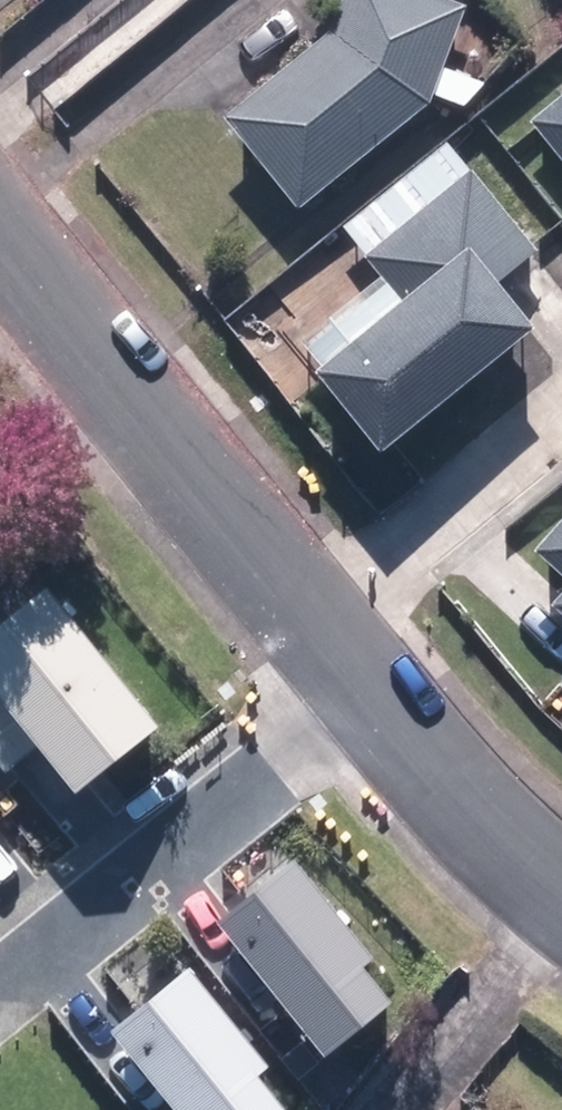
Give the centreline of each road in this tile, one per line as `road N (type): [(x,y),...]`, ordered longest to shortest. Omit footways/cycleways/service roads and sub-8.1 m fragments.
road 1 (residential): [(0,243),(328,623)]
road 2 (residential): [(367,672),(0,974)]
road 3 (residential): [(561,430),(328,623)]
road 4 (residential): [(367,672),(496,835),(561,895)]

